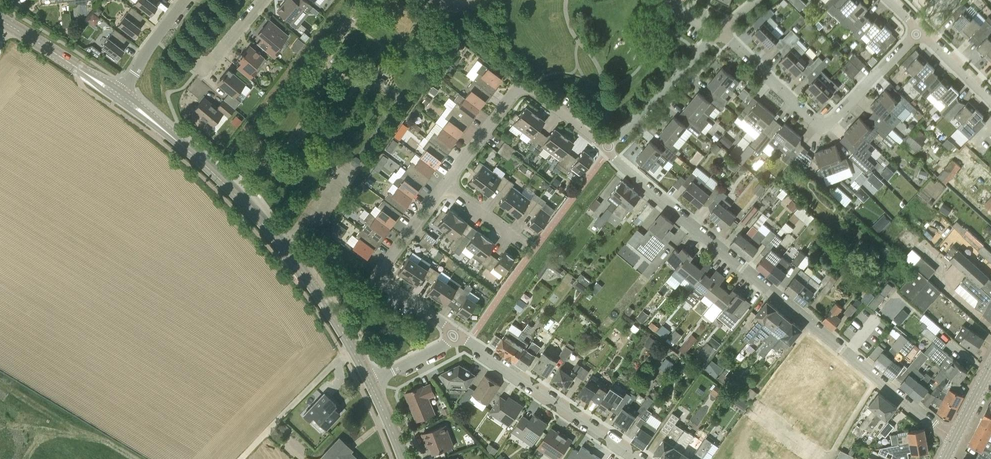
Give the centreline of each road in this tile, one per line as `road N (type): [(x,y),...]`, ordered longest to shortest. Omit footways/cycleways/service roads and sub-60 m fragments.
road 1 (residential): [(955,438),(608,146)]
road 2 (tertiary): [(371,382),(325,303),(264,222),(119,95)]
road 3 (residential): [(722,30),(810,117),(827,123),(919,32)]
road 4 (residential): [(445,186),(522,87),(608,146)]
road 5 (residential): [(640,458),(459,335)]
road 6 (residential): [(459,335),(380,277),(445,186)]
road 7 (track): [(241,458),(351,345)]
road 8 (residential): [(608,146),(714,37)]
road 9 (track): [(126,458),(0,387)]
road 10 (tertiary): [(119,95),(8,26)]

